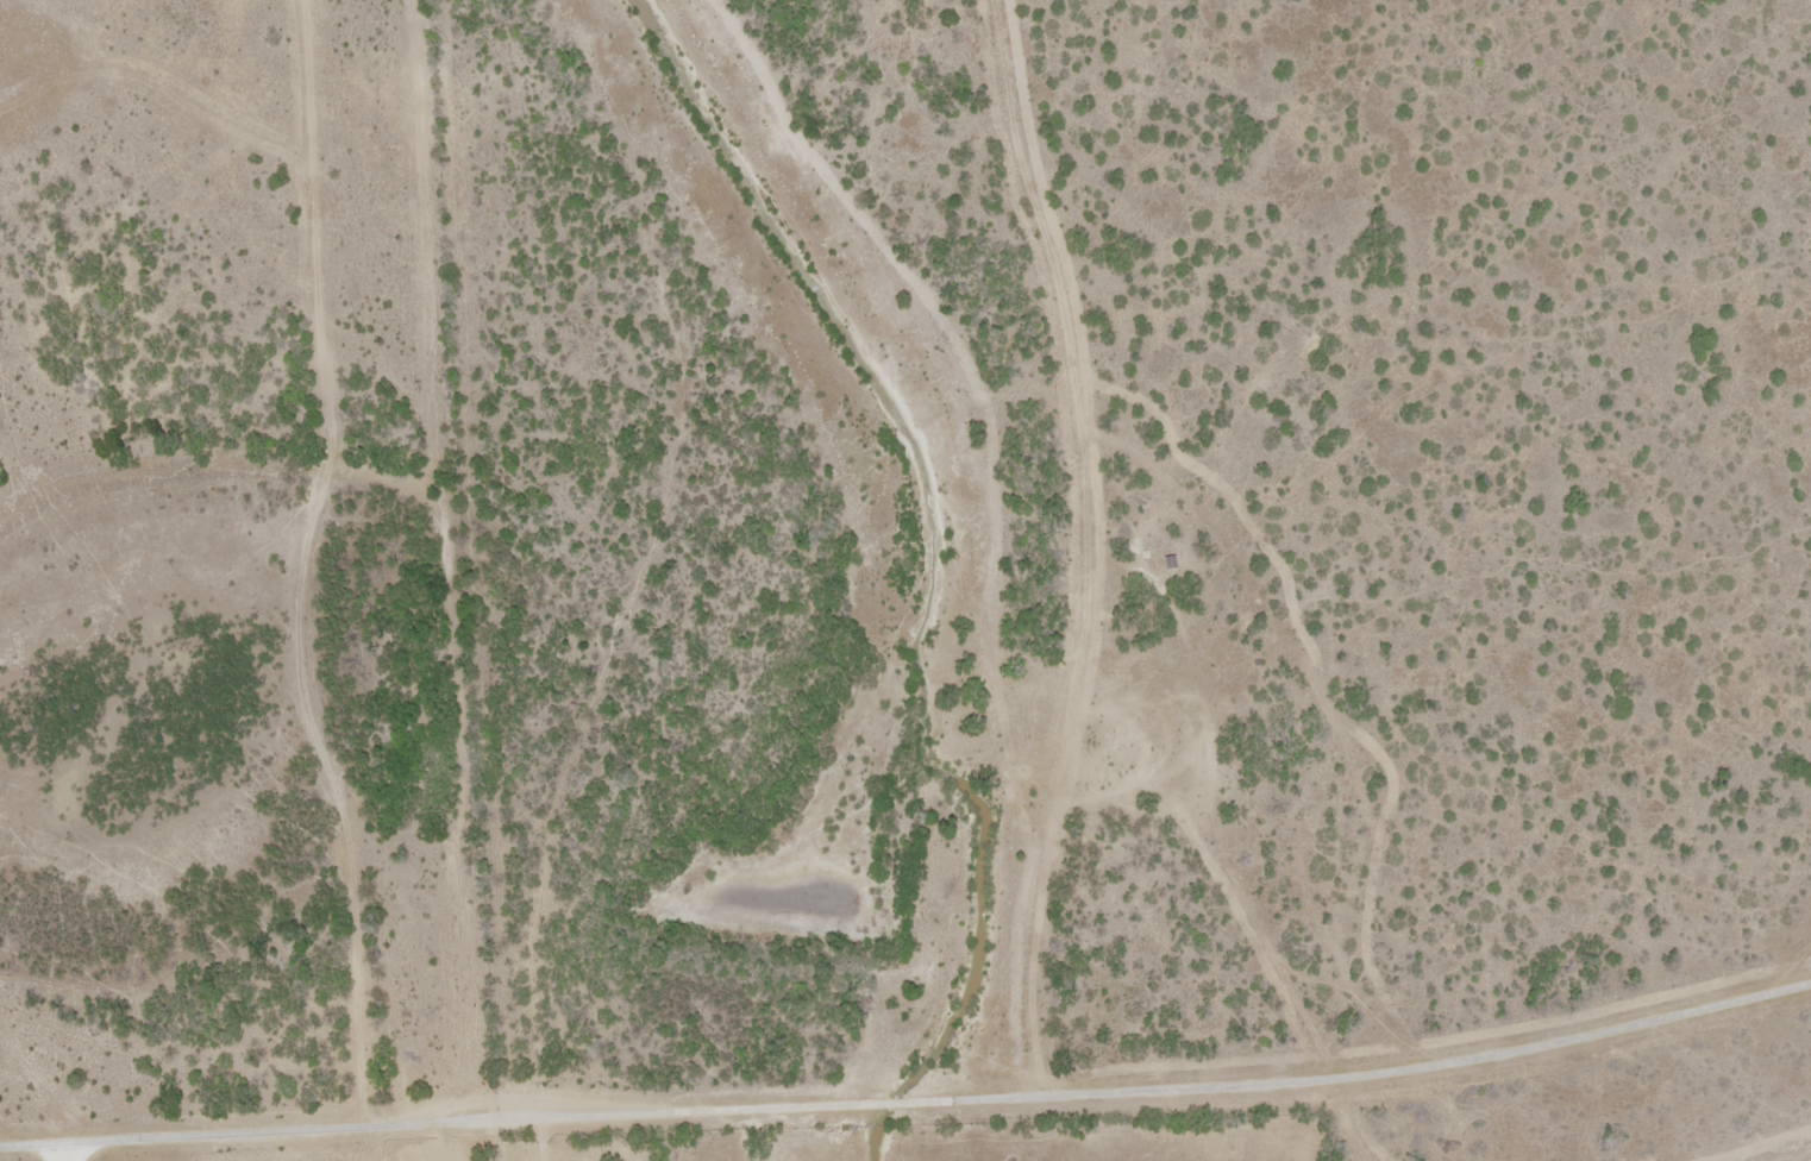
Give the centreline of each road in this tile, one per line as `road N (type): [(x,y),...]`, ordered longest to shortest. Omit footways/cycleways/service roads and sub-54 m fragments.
road 1 (residential): [(1810,987),(741,1136),(173,1160)]

